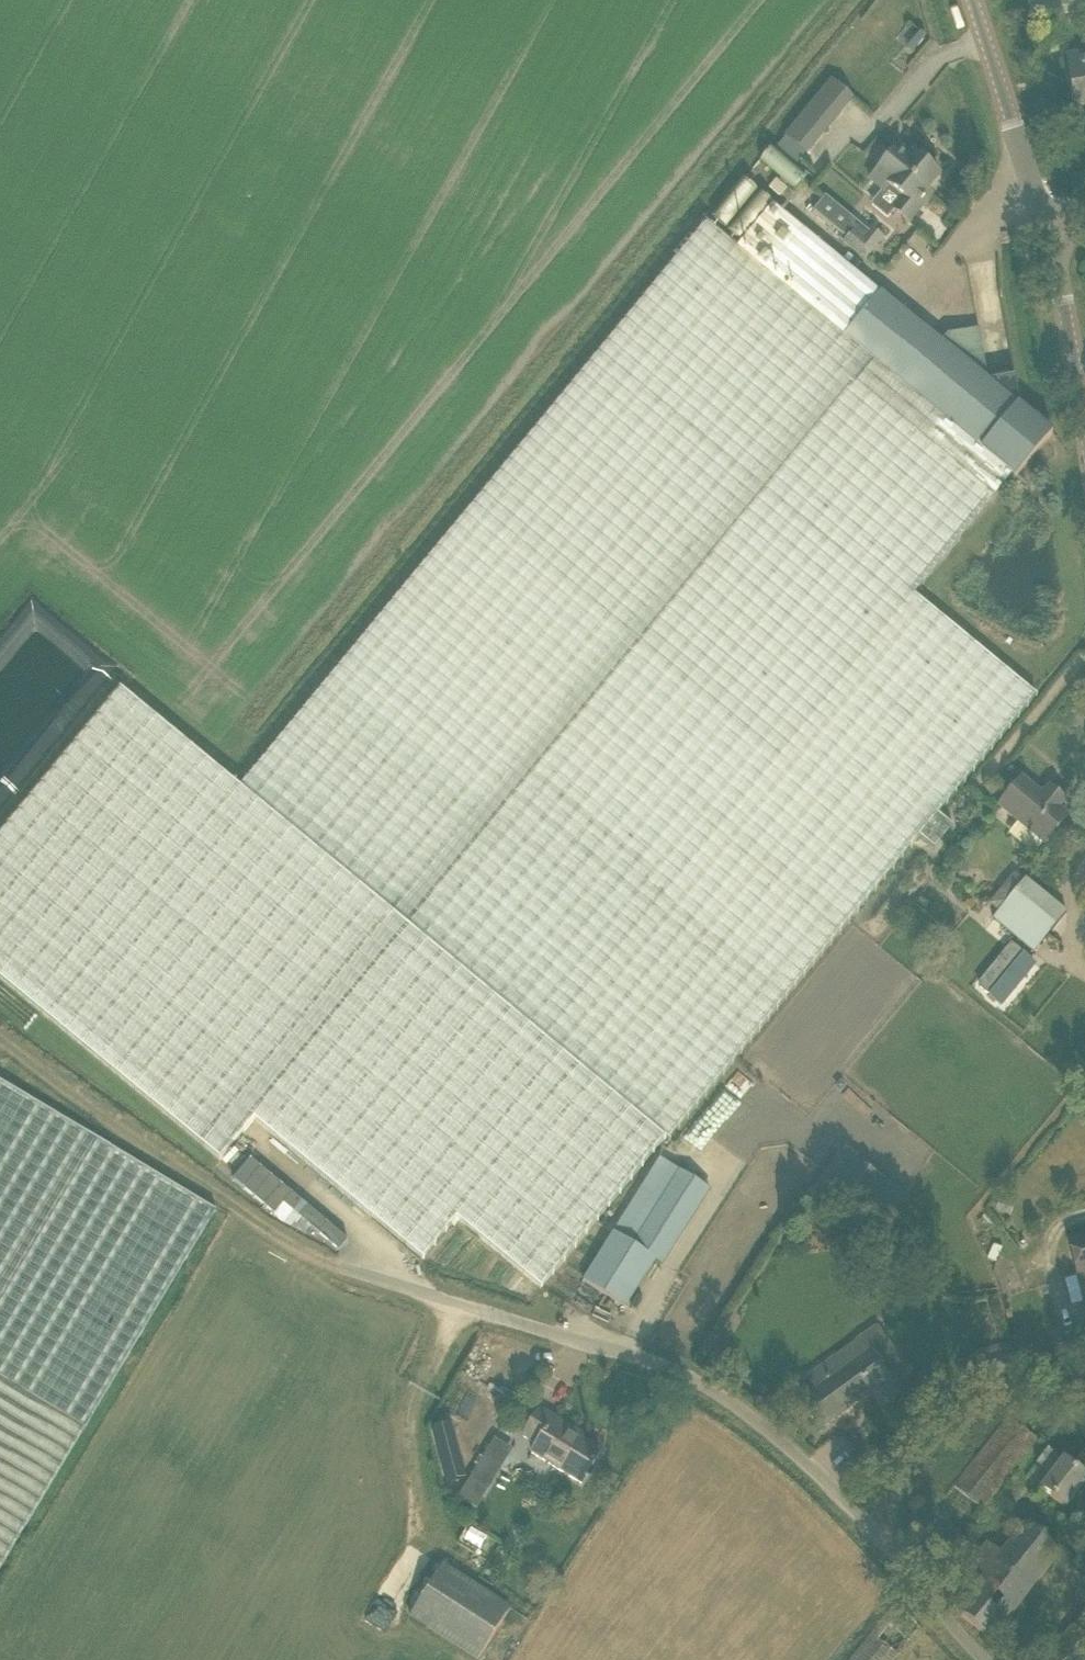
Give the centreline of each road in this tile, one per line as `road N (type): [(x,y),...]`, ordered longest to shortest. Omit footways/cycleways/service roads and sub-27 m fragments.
road 1 (unclassified): [(988,1659),(809,1458),(713,1376),(339,1262)]
road 2 (track): [(0,1041),(262,1222),(339,1262)]
road 3 (tertiary): [(1044,246),(970,0)]
road 4 (tertiary): [(1084,414),(1044,246)]

